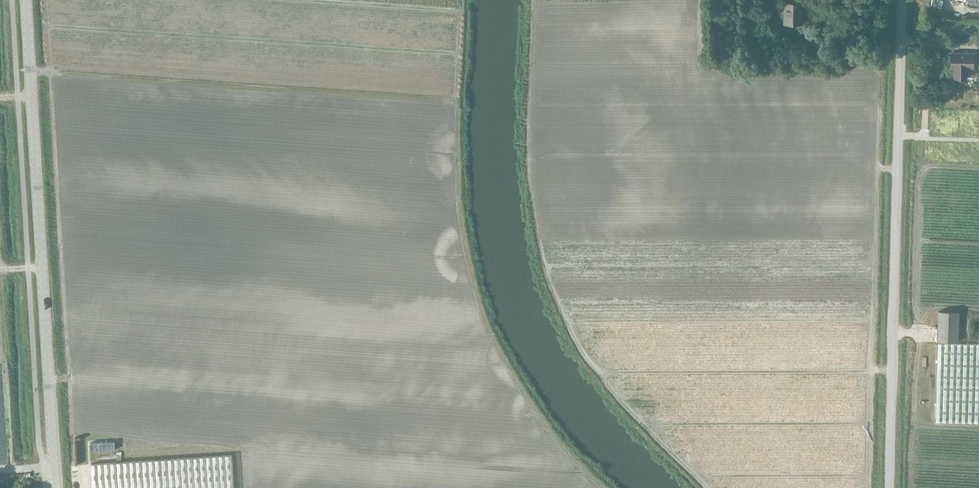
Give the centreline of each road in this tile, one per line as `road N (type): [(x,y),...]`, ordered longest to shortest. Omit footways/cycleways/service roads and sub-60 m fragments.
road 1 (unclassified): [(55,487),(26,0)]
road 2 (unclassified): [(889,487),(902,0)]
road 3 (track): [(718,0),(533,10),(533,0)]

